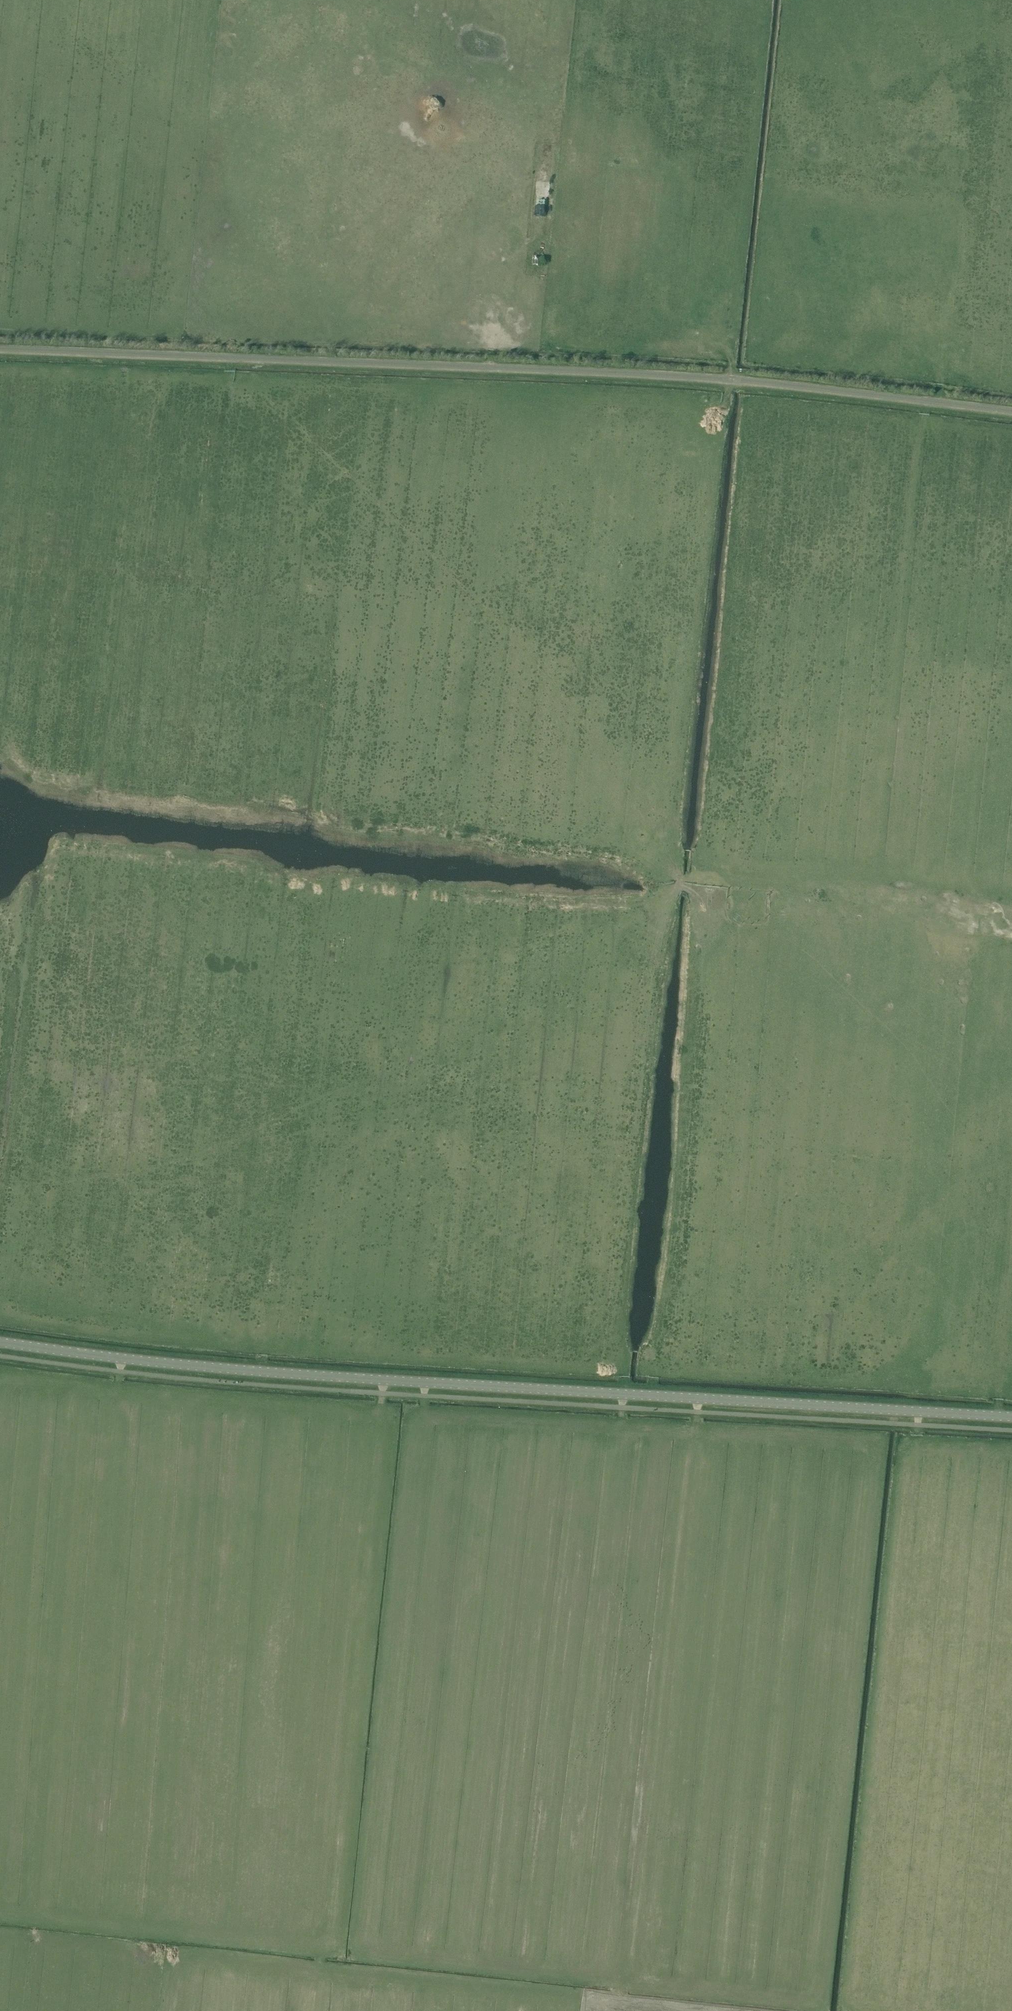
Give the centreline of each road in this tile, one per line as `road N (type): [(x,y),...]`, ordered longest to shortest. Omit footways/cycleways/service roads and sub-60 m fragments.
road 1 (tertiary): [(1011,1417),(357,1379),(0,1342)]
road 2 (unclassified): [(1011,406),(737,374),(552,363),(0,348)]

